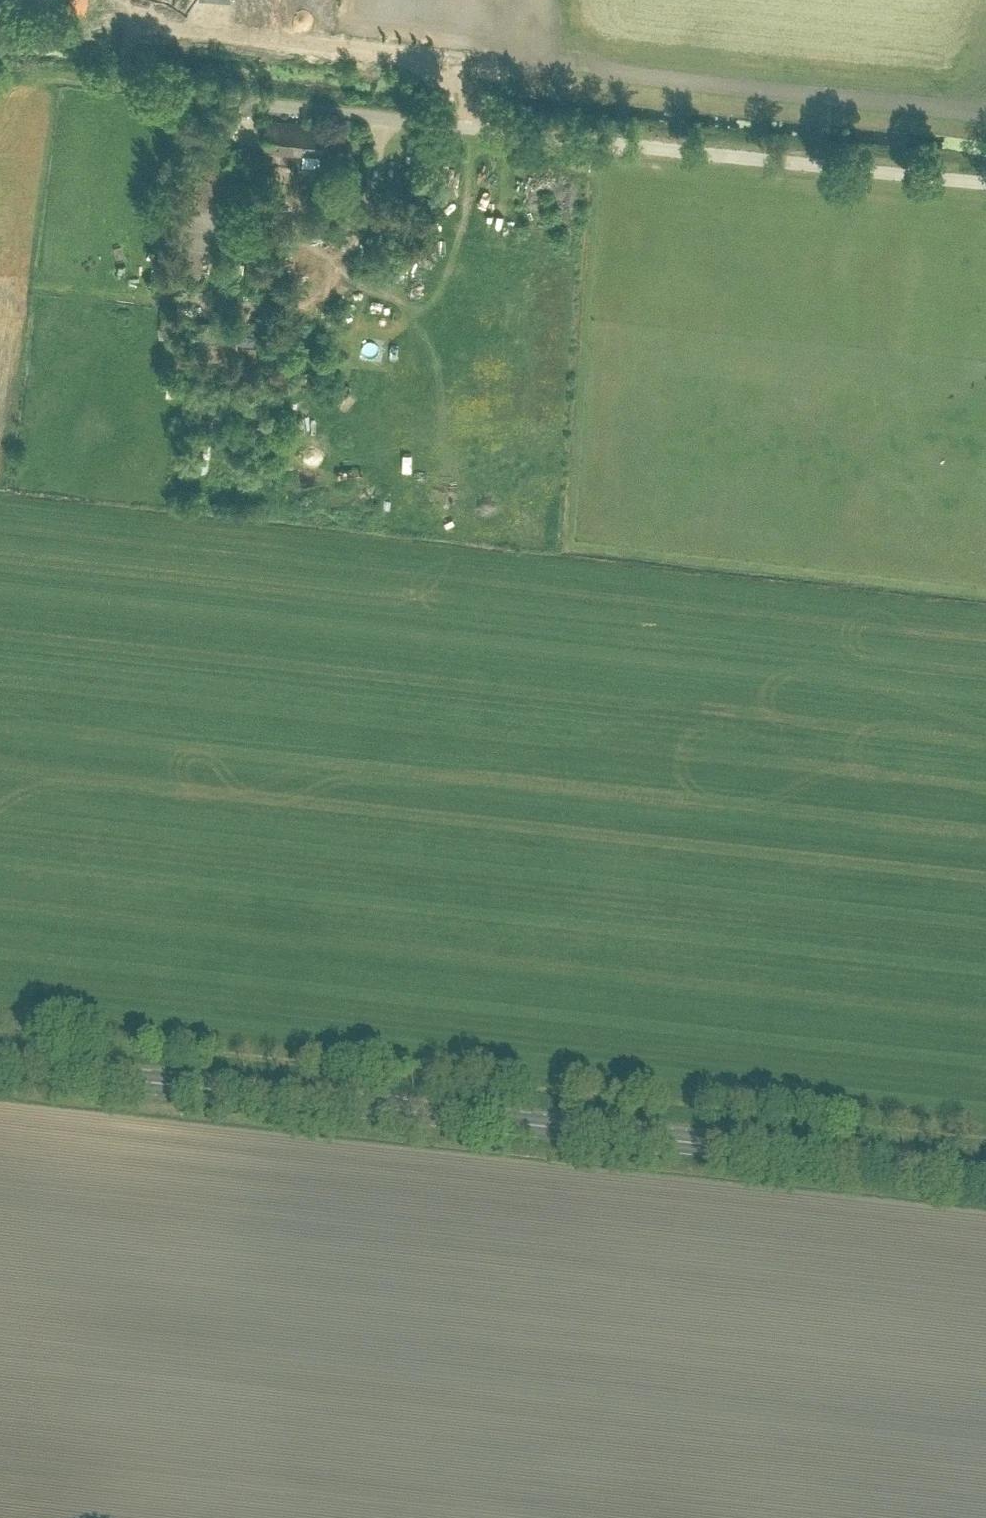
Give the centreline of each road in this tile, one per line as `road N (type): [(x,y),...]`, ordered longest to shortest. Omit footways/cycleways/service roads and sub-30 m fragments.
road 1 (primary): [(0,1067),(985,1177)]
road 2 (track): [(148,87),(0,71)]

